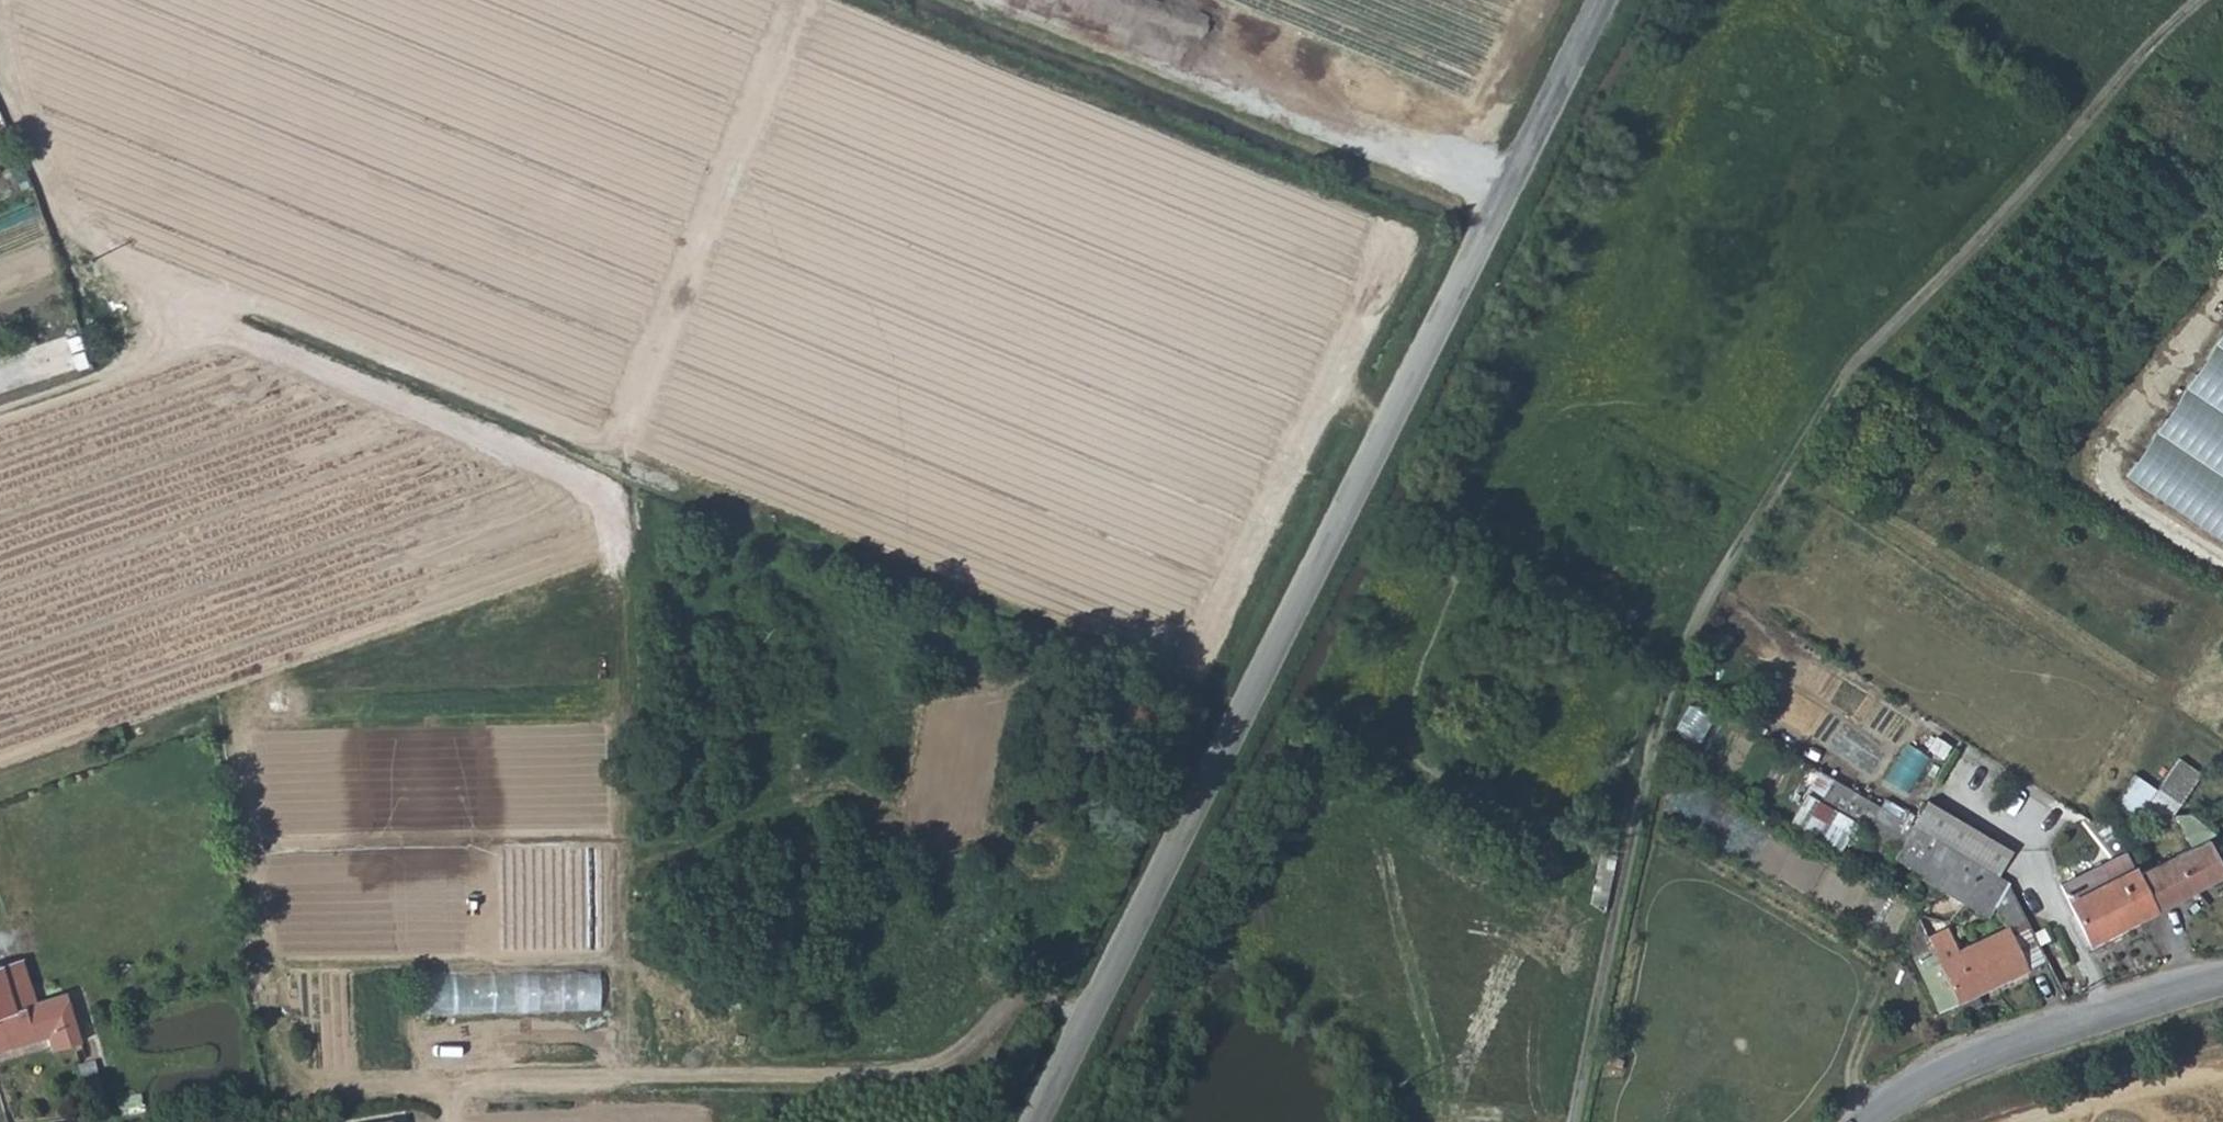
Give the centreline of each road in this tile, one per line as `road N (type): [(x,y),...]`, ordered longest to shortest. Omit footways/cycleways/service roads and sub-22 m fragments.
road 1 (residential): [(1580,0),(1397,395),(1031,1121)]
road 2 (track): [(1084,1019),(1039,998),(1014,997),(975,1042),(935,1069),(898,1076),(467,1085),(458,1121)]
road 3 (residential): [(1880,1121),(1959,1080),(2222,987)]

